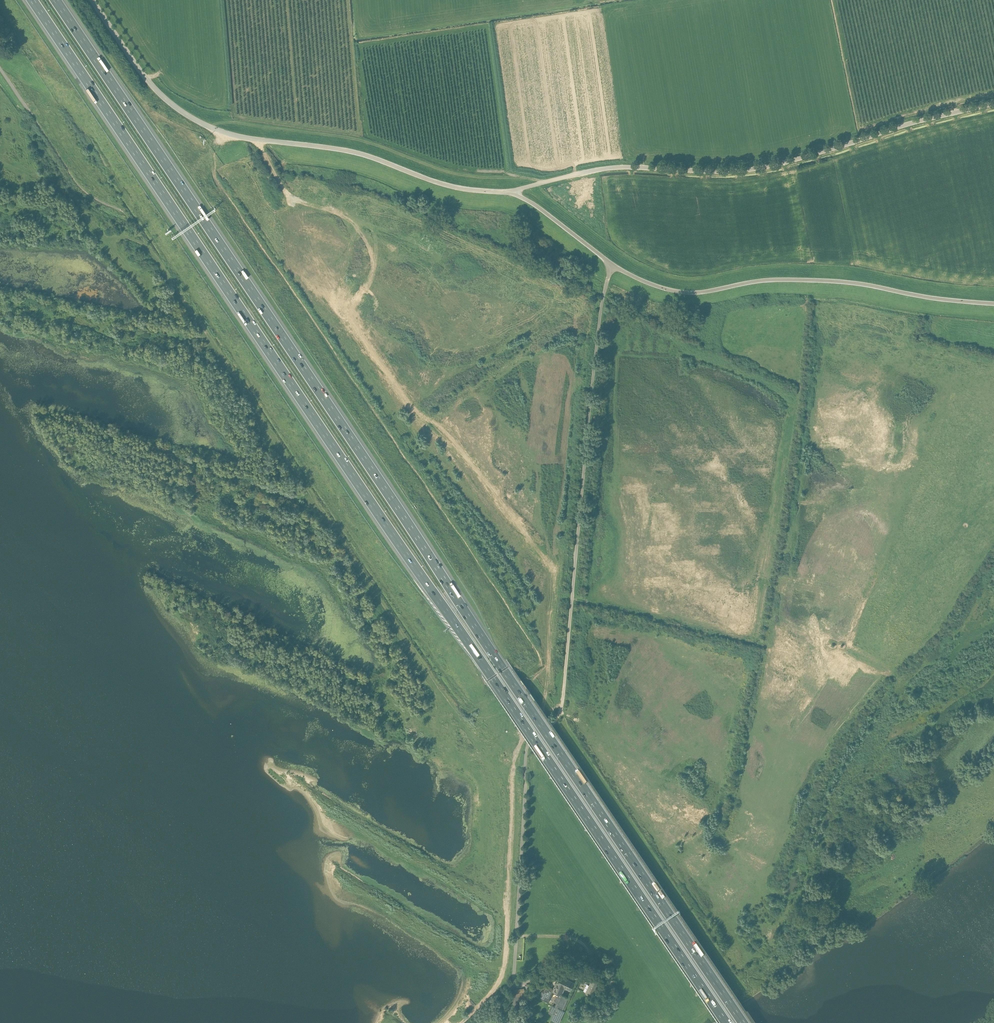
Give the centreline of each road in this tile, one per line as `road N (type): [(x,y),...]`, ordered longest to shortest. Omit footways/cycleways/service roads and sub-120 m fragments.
road 1 (motorway): [(32,0),(725,1022)]
road 2 (motorway): [(741,1022),(55,0)]
road 3 (unclassified): [(513,983),(529,746),(560,711),(597,335),(612,265)]
road 4 (tertiary): [(513,191),(613,168),(777,165),(993,104)]
road 5 (tertiary): [(513,191),(465,189),(378,157),(213,129),(144,78),(92,0)]
road 6 (unclassified): [(612,265),(676,292),(830,280),(993,304)]
road 7 (track): [(126,216),(93,202),(34,123)]
road 8 (unclassified): [(612,265),(513,191)]

